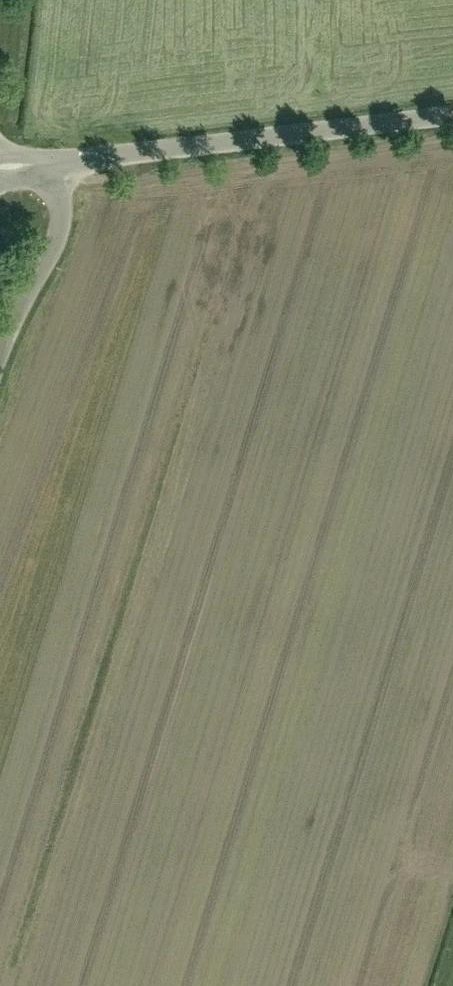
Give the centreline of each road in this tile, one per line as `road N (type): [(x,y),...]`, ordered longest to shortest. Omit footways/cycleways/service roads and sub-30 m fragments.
road 1 (tertiary): [(61,162),(452,115)]
road 2 (unclassified): [(0,360),(63,228),(61,162)]

